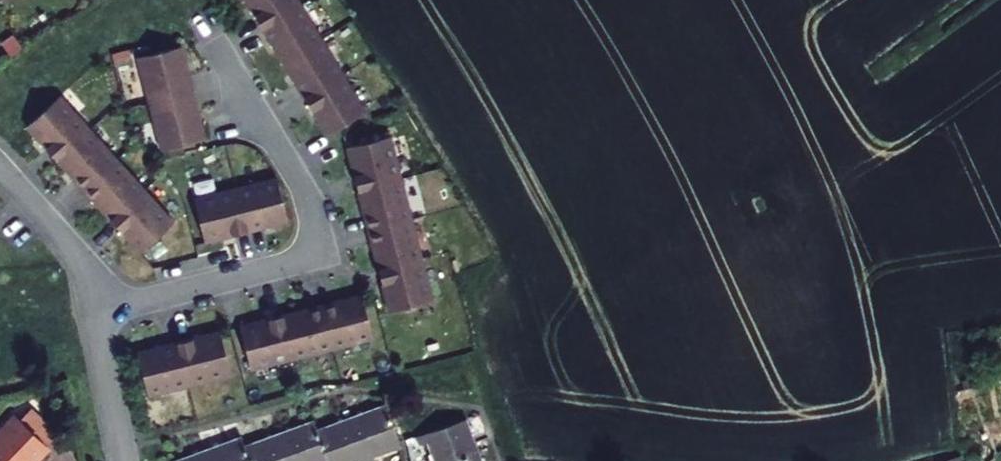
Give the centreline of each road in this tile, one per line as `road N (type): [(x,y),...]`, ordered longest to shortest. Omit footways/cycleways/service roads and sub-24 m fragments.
road 1 (residential): [(94,313),(318,255),(322,201),(216,27)]
road 2 (residential): [(94,313),(71,248),(0,163)]
road 3 (residential): [(125,460),(94,313)]

